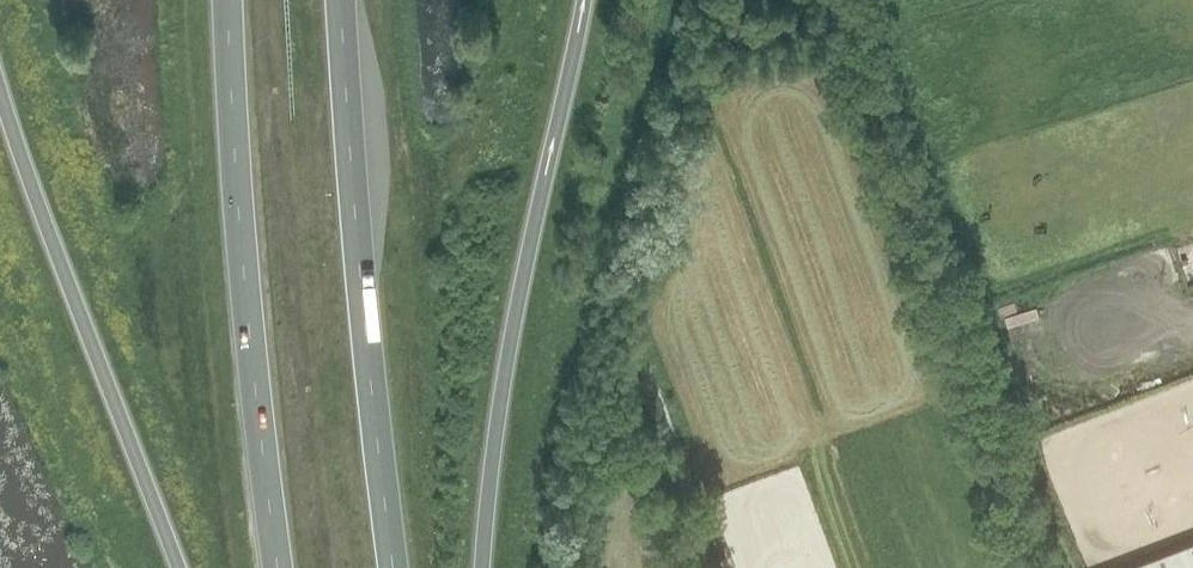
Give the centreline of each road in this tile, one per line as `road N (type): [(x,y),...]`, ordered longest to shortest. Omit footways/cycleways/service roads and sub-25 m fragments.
road 1 (trunk): [(483,567),(502,398),(586,0)]
road 2 (trunk): [(396,567),(355,218),(341,0)]
road 3 (trunk): [(229,0),(237,212),(277,567)]
road 4 (trunk): [(0,90),(180,567)]

